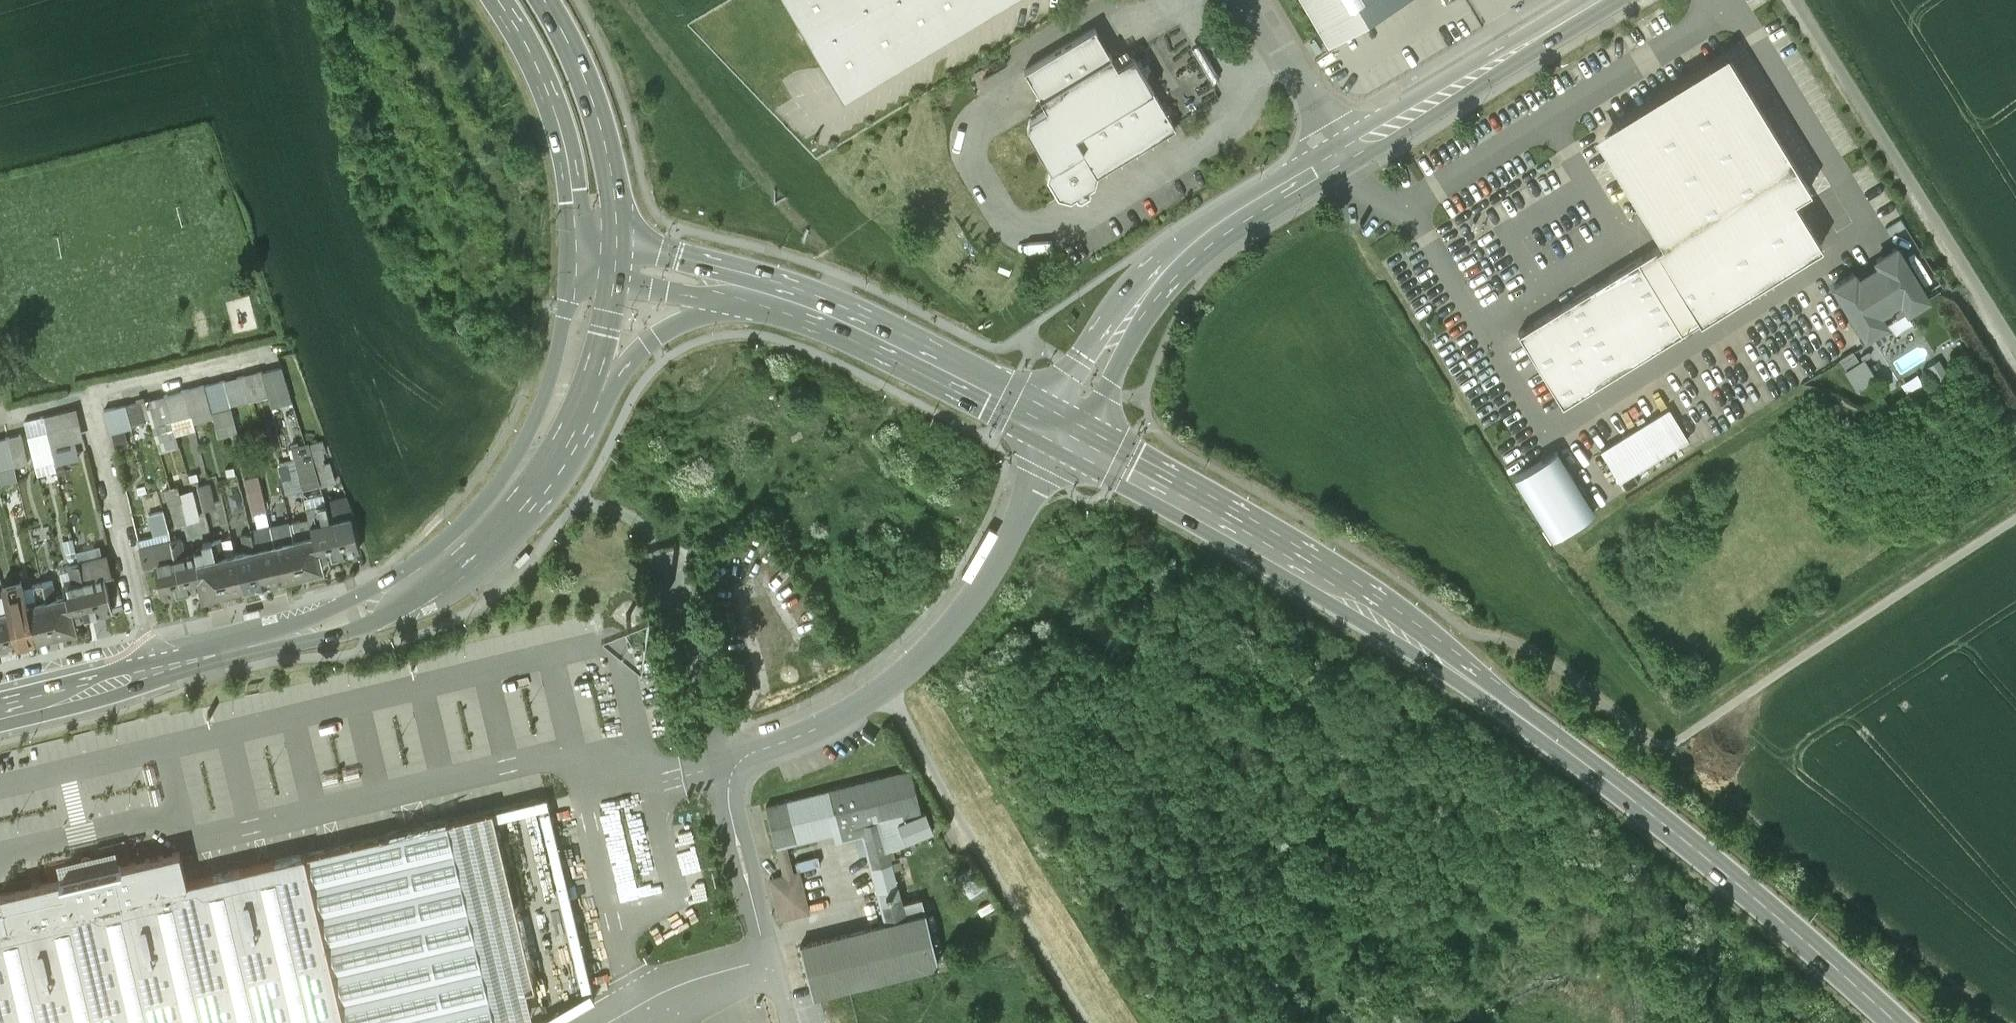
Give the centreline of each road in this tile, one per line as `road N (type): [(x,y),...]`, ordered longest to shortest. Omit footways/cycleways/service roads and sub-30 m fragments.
road 1 (primary): [(1910,1022),(1449,651),(1068,430)]
road 2 (track): [(1397,574),(1474,637),(1507,640),(1655,746),(1681,740),(2015,519)]
road 3 (primary): [(0,698),(355,613),(438,558),(522,472)]
road 4 (tertiary): [(1195,242),(1319,159),(1590,0)]
road 5 (track): [(828,313),(846,245),(634,11)]
road 6 (primary): [(757,290),(828,313),(1068,430)]
road 7 (primary): [(617,241),(609,151),(573,42),(544,0)]
road 8 (primary): [(496,0),(535,59),(566,163),(575,239)]
road 9 (tertiary): [(1195,242),(1135,301),(1068,430)]
road 10 (primary): [(574,271),(522,472)]
road 11 (primary): [(589,403),(650,339),(757,290)]
road 12 (primary): [(757,290),(724,266),(617,241)]
road 13 (primary): [(615,275),(705,293),(757,290)]
road 14 (primary): [(589,403),(615,275)]

